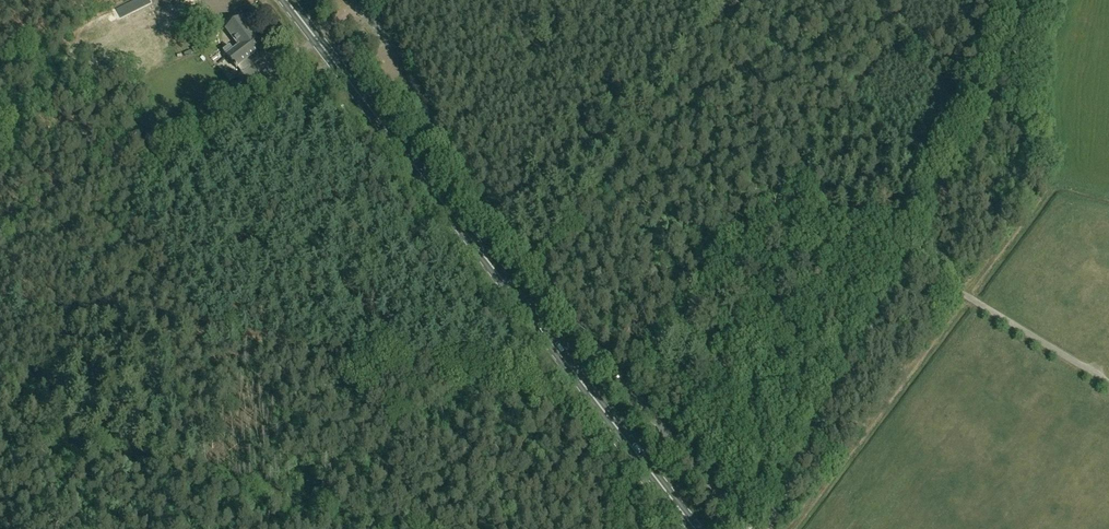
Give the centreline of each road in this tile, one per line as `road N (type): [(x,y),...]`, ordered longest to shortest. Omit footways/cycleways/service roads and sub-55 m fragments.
road 1 (primary): [(695,528),(287,0)]
road 2 (unclassified): [(754,528),(474,196),(387,41),(355,0)]
road 3 (track): [(738,0),(539,277)]
road 4 (track): [(911,260),(766,528)]
road 5 (track): [(911,260),(997,96),(1027,0)]
road 6 (track): [(1108,383),(911,260)]

